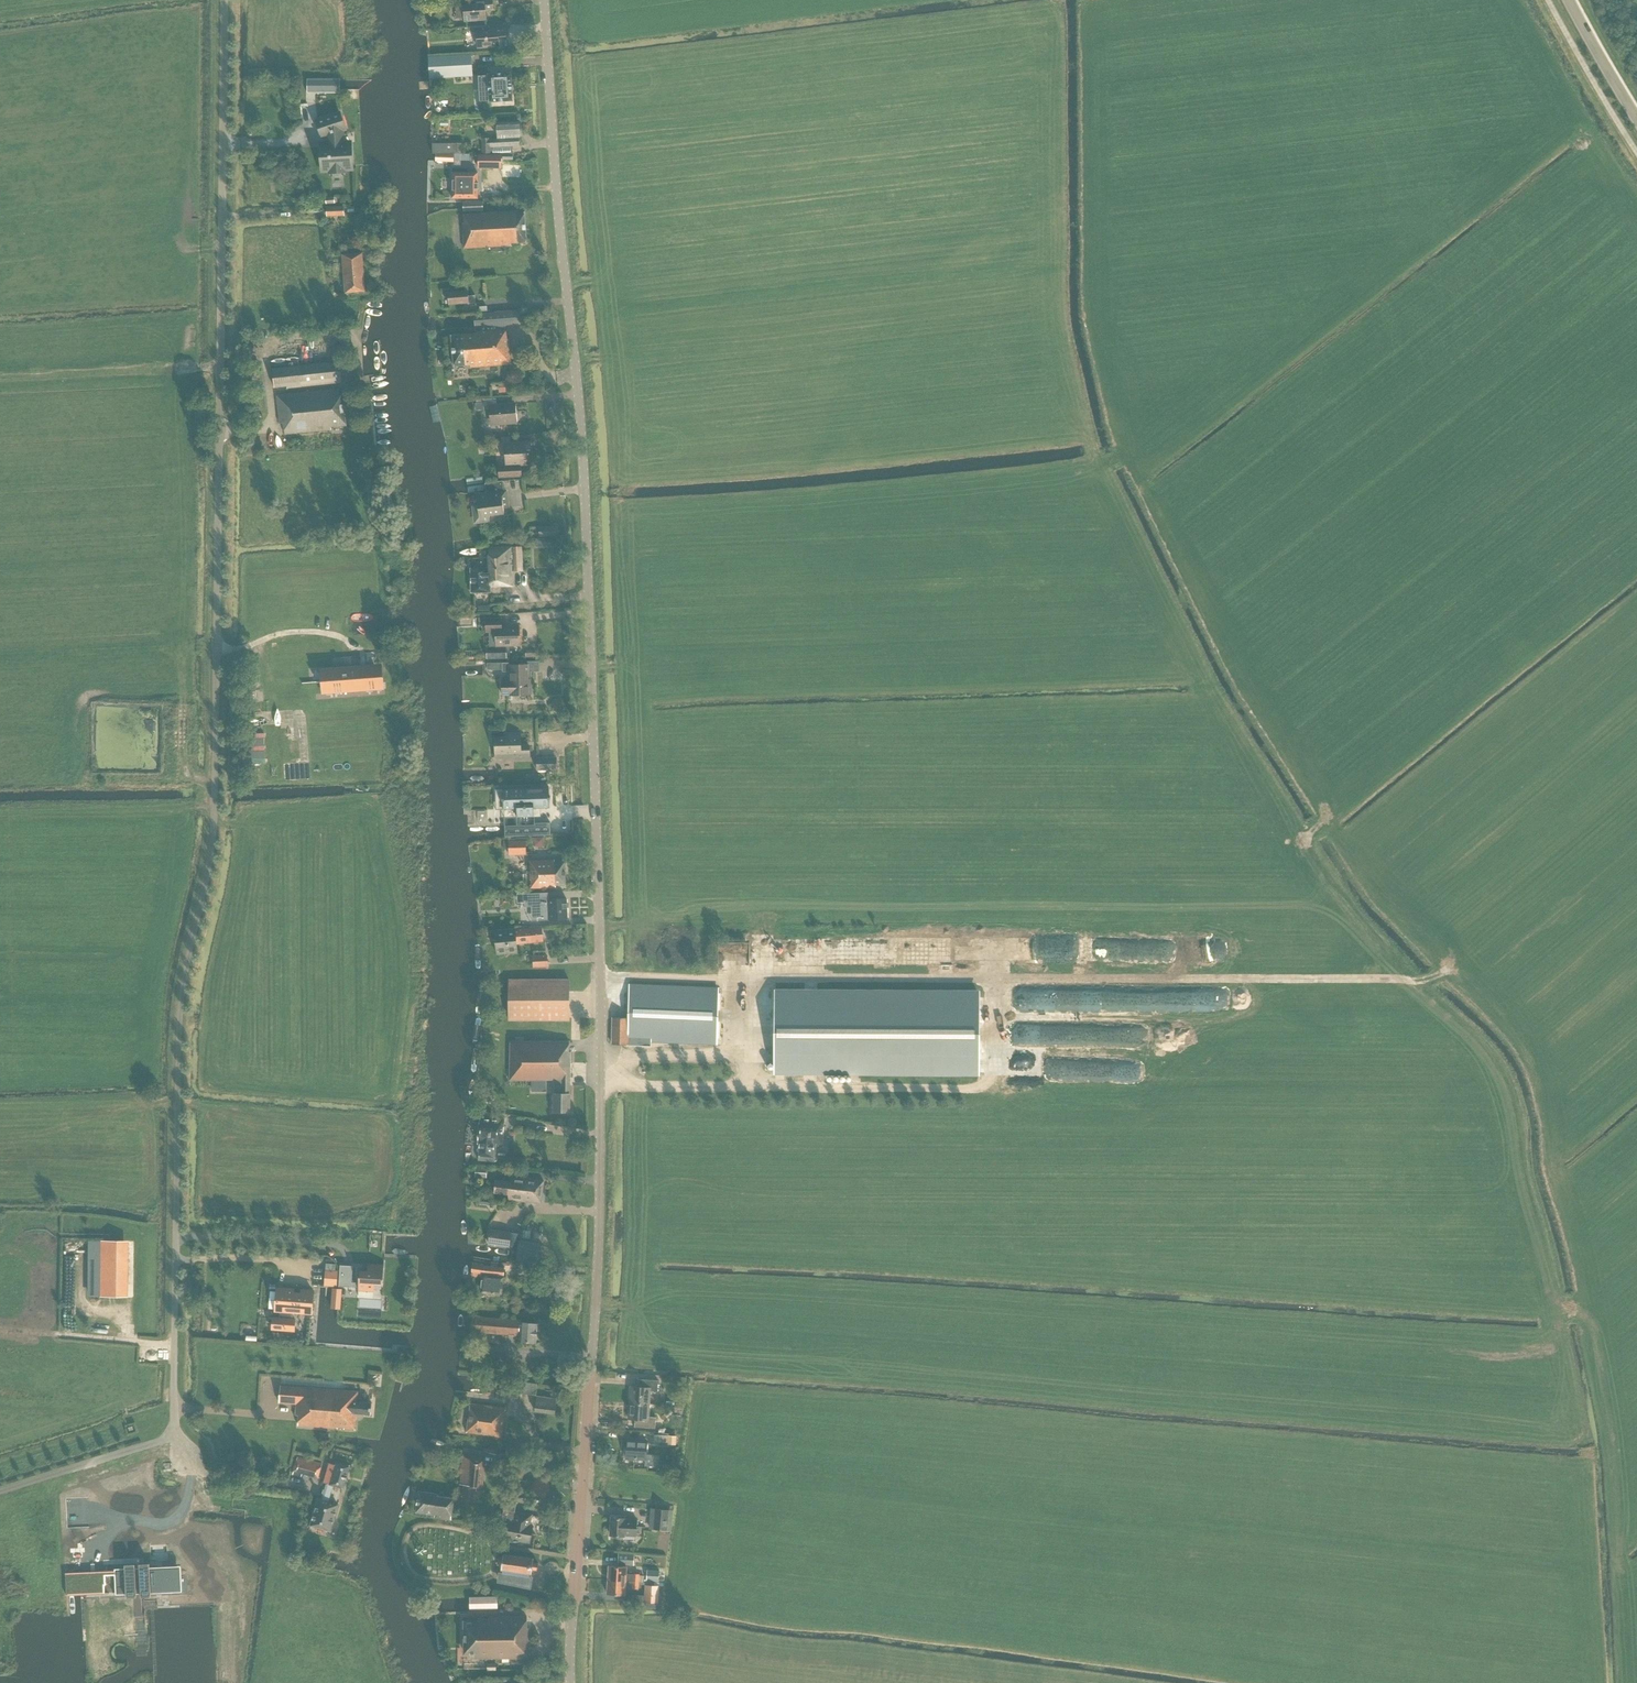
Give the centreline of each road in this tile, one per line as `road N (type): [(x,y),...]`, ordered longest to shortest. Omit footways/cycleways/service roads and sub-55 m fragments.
road 1 (tertiary): [(570,1682),(596,1303),(600,951),(585,471),(546,0)]
road 2 (unclassified): [(200,1472),(174,1436),(174,1260),(179,1004),(212,820),(223,0)]
road 3 (track): [(174,1347),(0,1330)]
road 4 (secondary): [(1636,122),(1569,0)]

